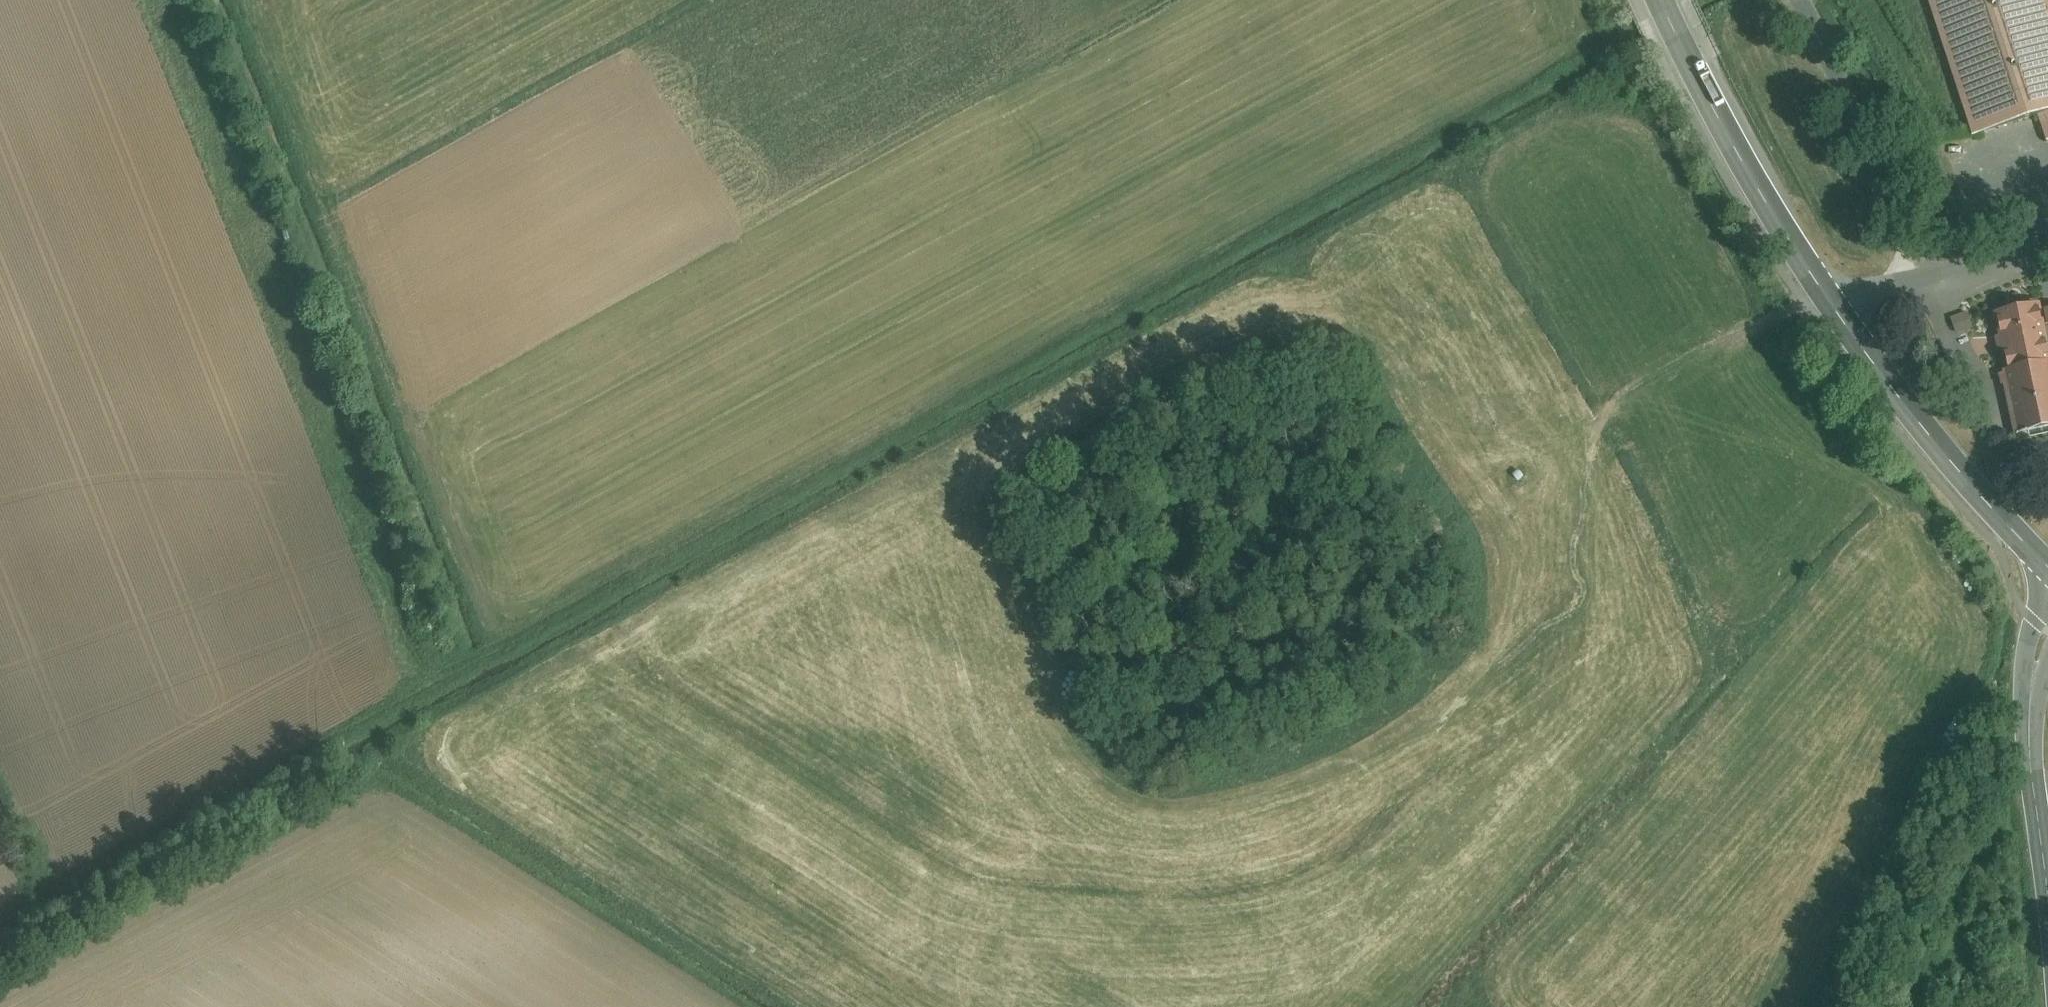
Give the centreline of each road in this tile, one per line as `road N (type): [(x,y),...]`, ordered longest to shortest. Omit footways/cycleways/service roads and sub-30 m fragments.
road 1 (primary): [(1828,301),(1659,0)]
road 2 (primary): [(2047,563),(1922,425),(1828,301)]
road 3 (unclassified): [(2047,238),(1828,301)]
road 4 (tertiary): [(2047,598),(2024,657),(2023,744),(2038,791)]

